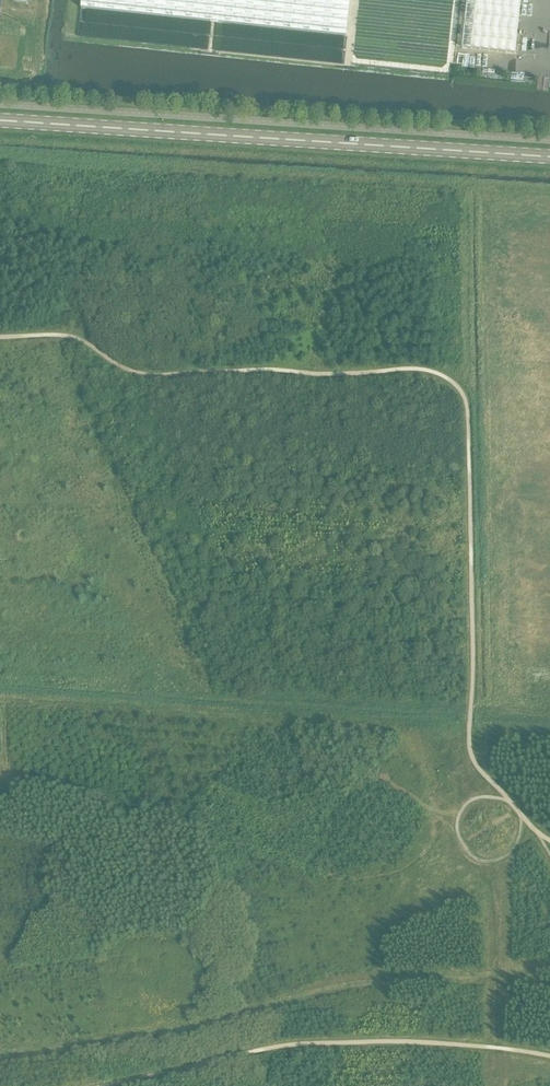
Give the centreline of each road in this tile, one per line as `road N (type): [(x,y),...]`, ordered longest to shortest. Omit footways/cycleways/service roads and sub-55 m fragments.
road 1 (track): [(0,1054),(215,1021),(347,984),(549,967)]
road 2 (secondary): [(0,118),(549,155)]
road 3 (track): [(469,728),(0,699)]
road 4 (track): [(495,1085),(496,861)]

